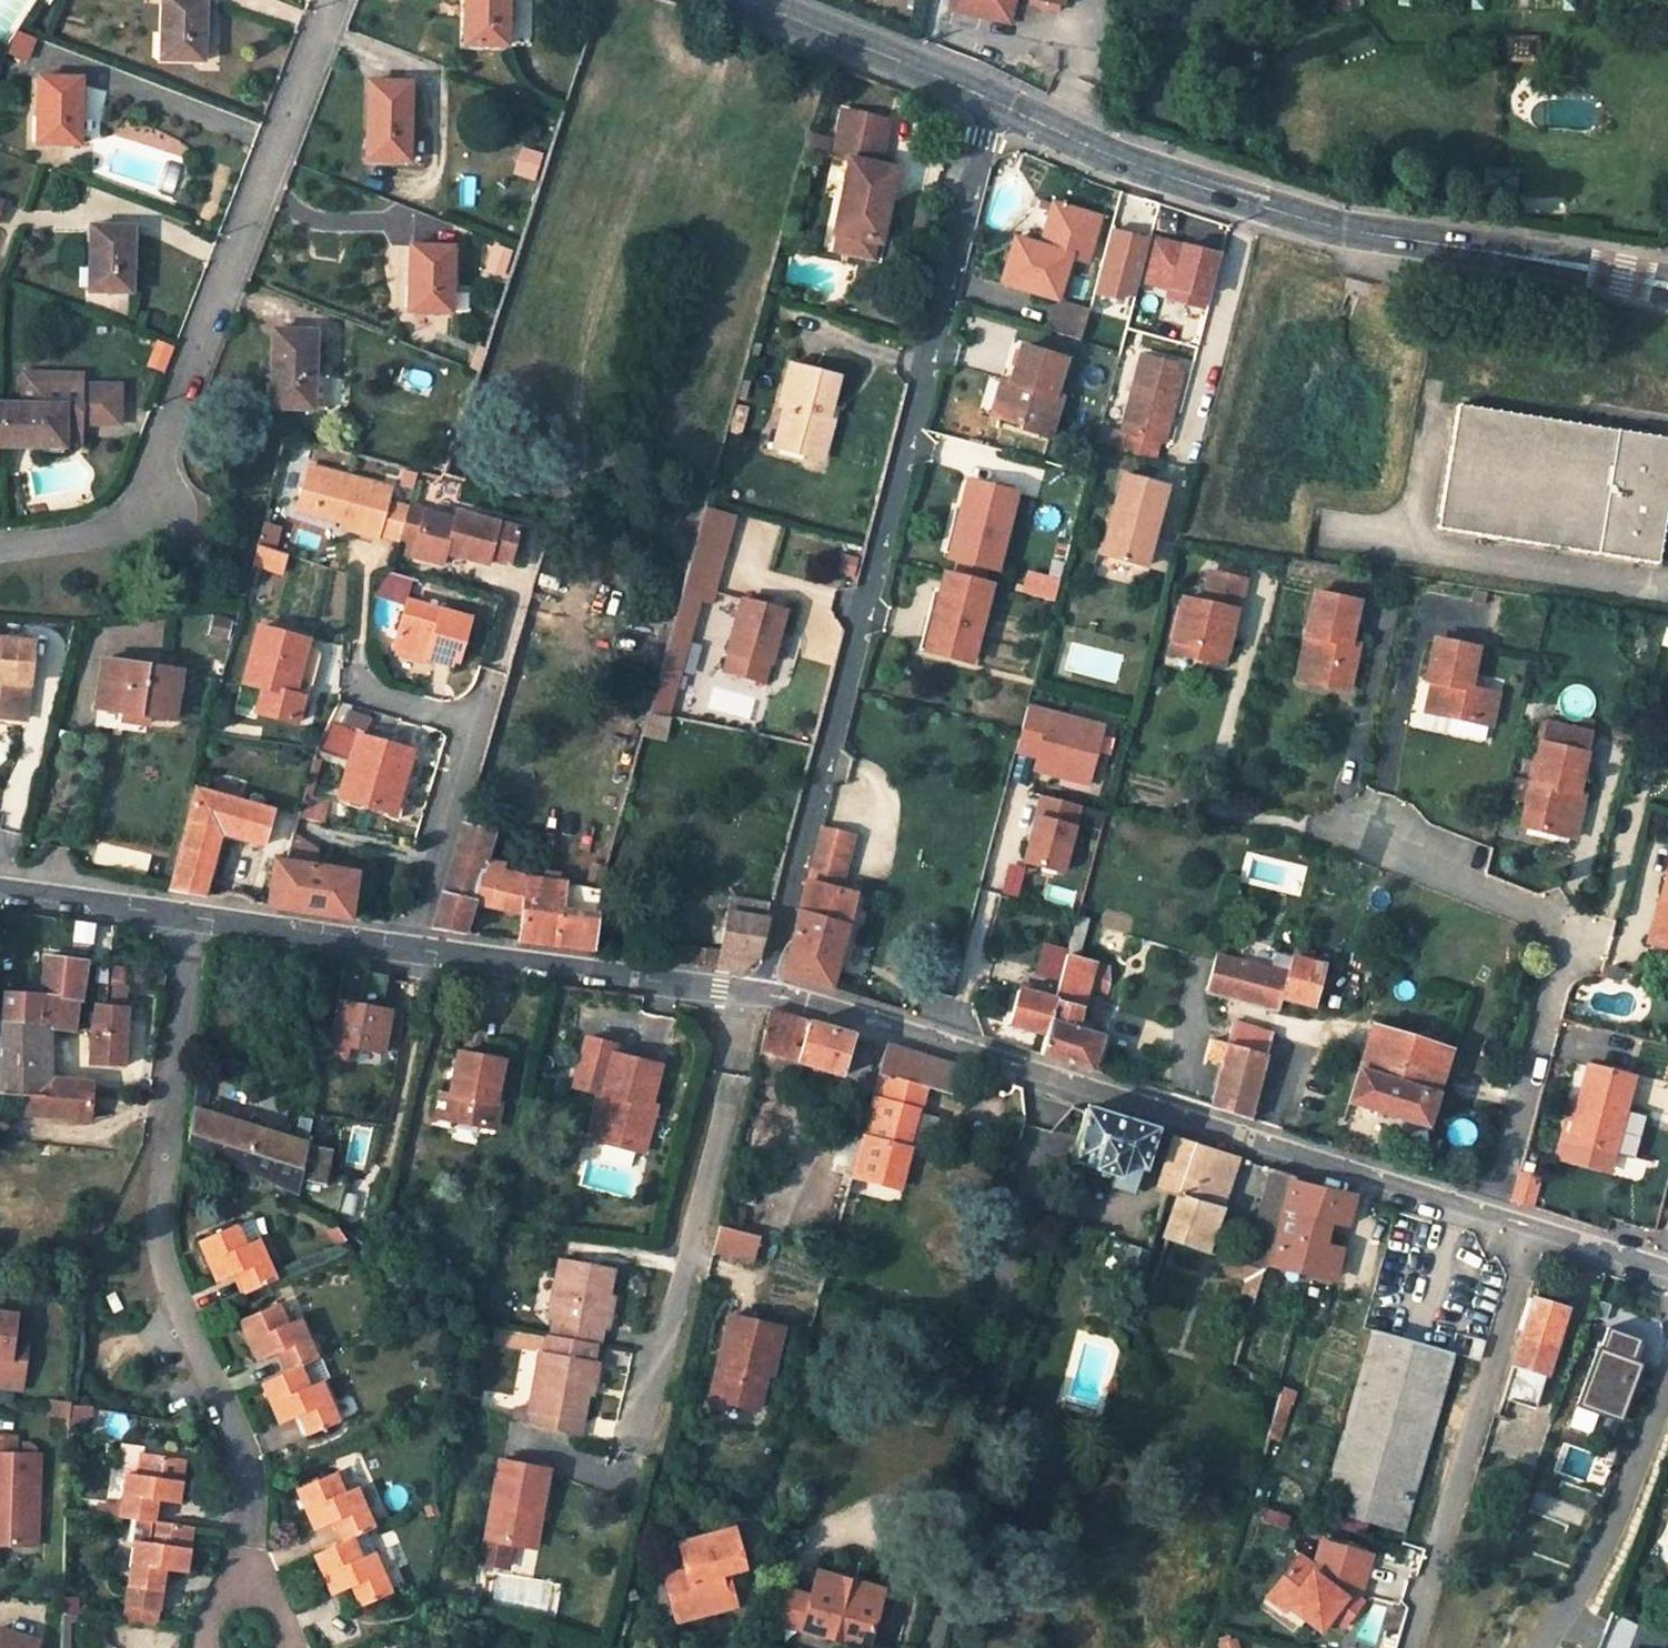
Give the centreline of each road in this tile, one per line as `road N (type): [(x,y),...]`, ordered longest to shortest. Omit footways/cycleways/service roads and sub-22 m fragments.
road 1 (residential): [(997,102),(760,991)]
road 2 (unclassified): [(760,991),(1490,1216)]
road 3 (residential): [(239,1644),(245,1505),(229,1418),(152,1272),(193,920)]
road 4 (residential): [(0,564),(135,537),(330,0)]
road 5 (secondary): [(997,102),(1107,154),(1319,224),(1667,285)]
road 6 (unclassified): [(193,920),(760,991)]
road 7 (residential): [(1339,828),(1560,944),(1490,1216)]
road 8 (residential): [(1405,1647),(1531,1229)]
road 9 (residential): [(1667,1381),(1551,1647)]
road 10 (secondary): [(743,0),(997,102)]
road 11 (unclassified): [(0,894),(193,920)]
road 12 (unclassified): [(1531,1229),(1667,1272)]

